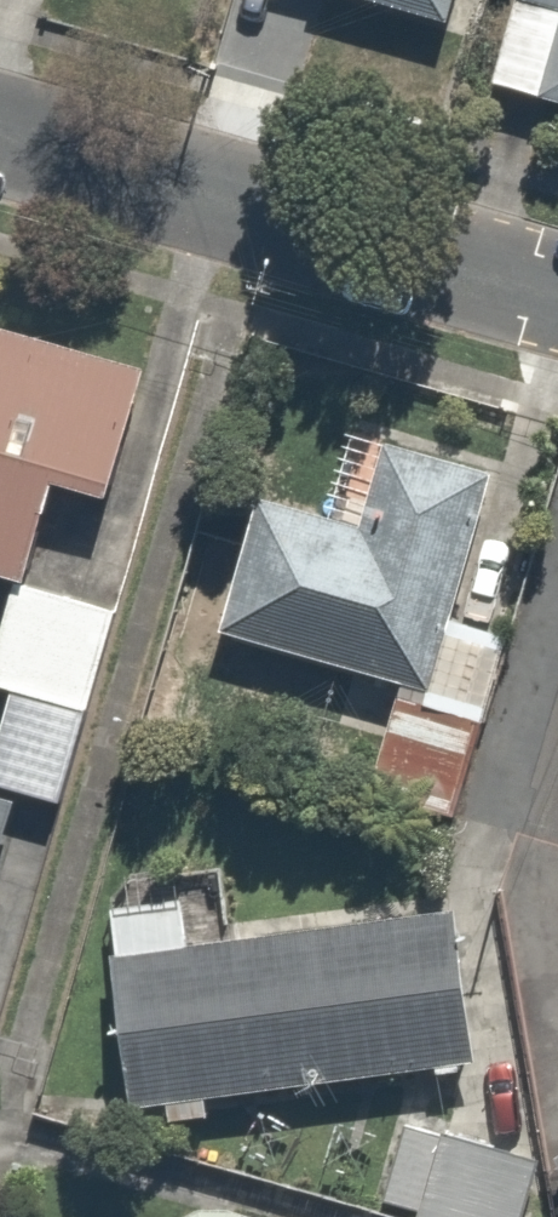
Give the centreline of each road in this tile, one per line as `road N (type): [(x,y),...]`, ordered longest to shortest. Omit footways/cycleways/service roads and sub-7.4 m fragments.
road 1 (residential): [(0,138),(557,298)]

